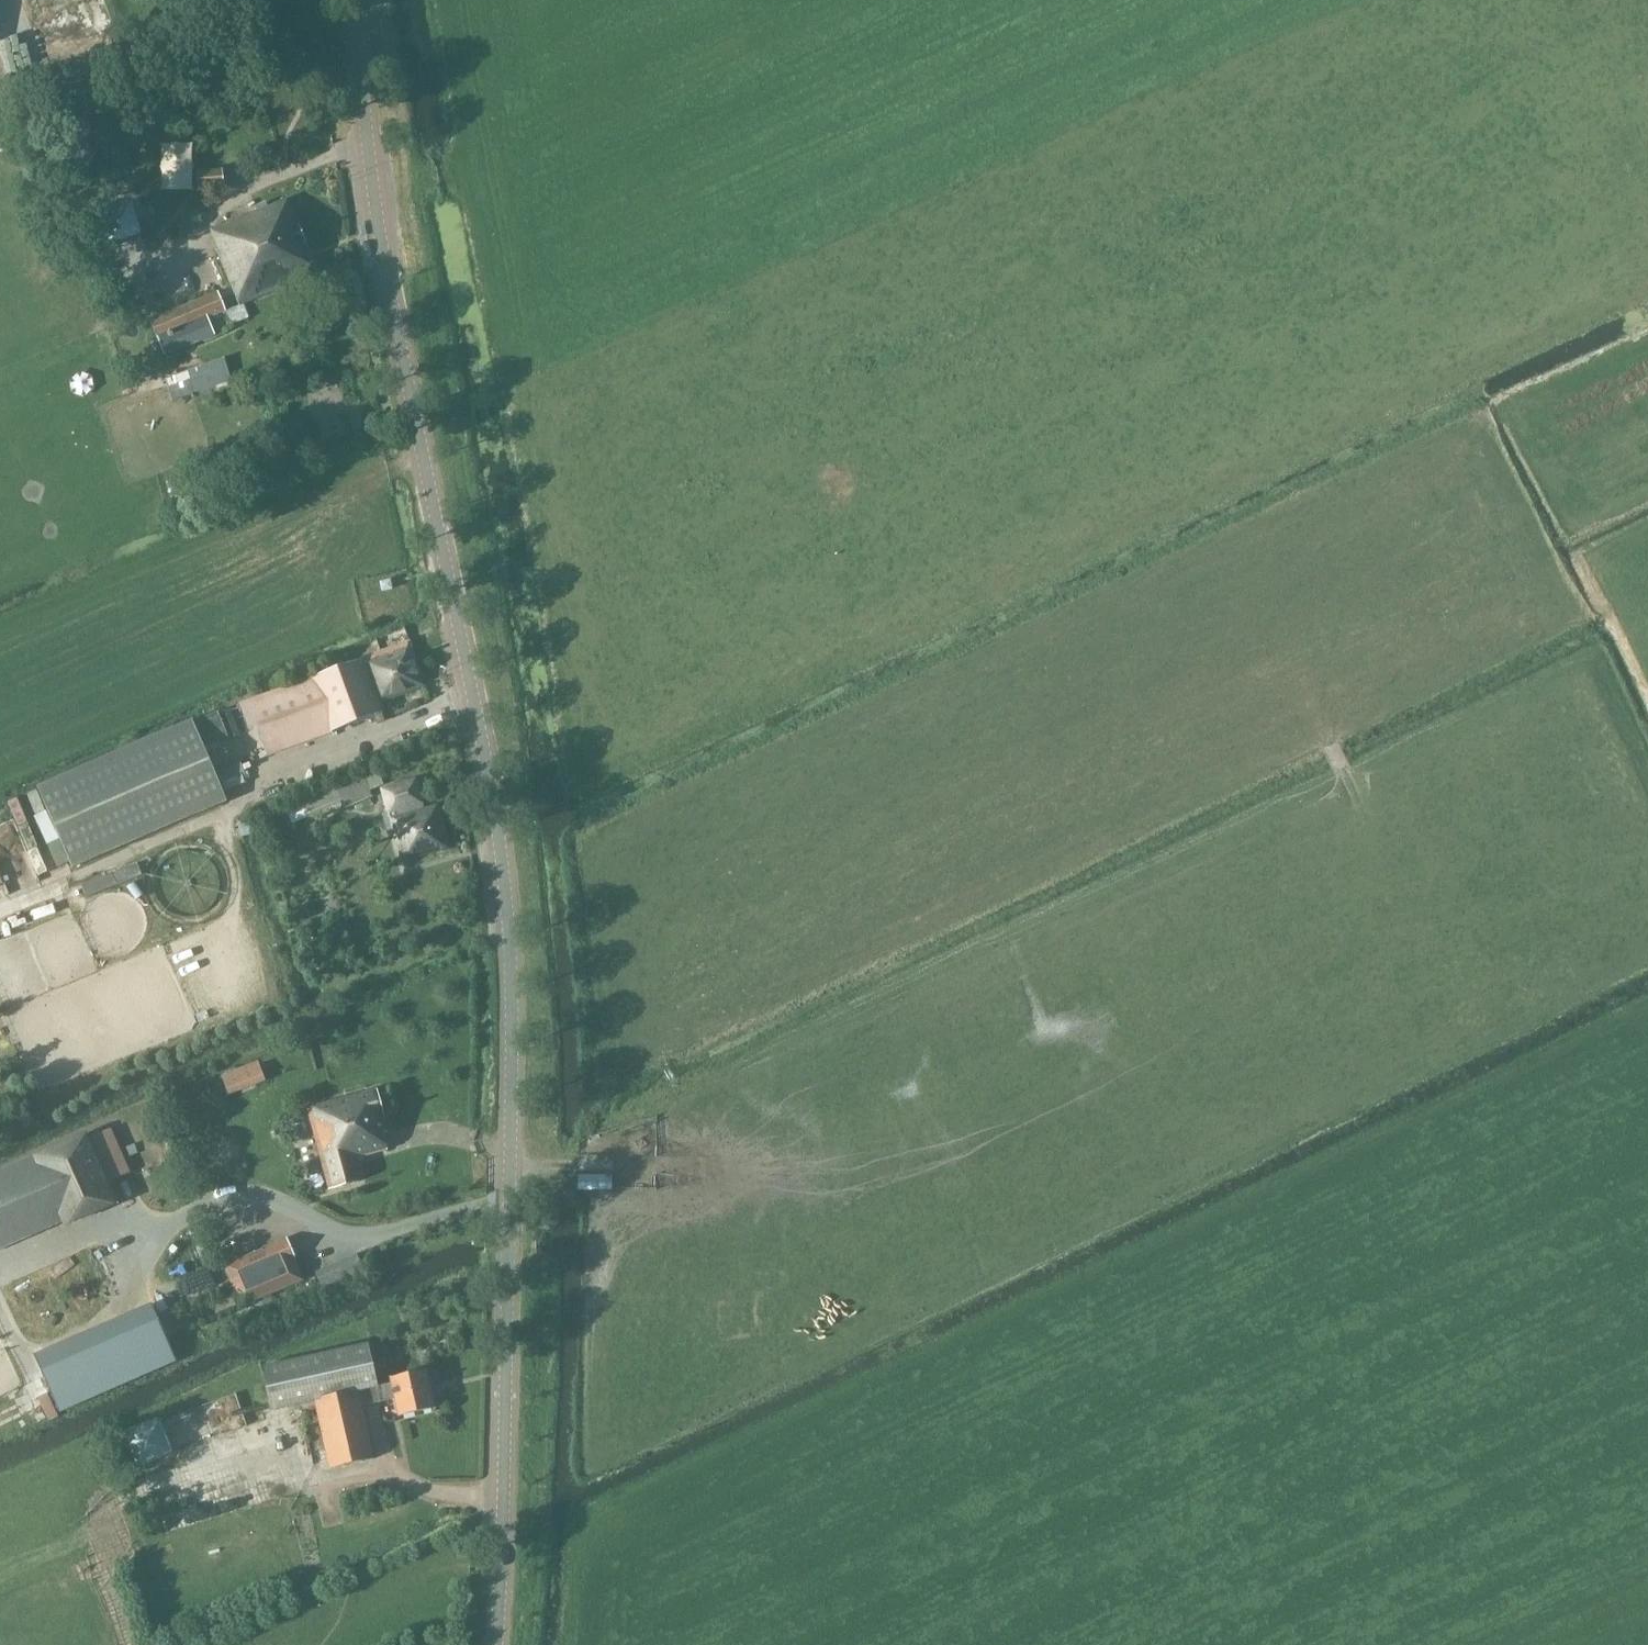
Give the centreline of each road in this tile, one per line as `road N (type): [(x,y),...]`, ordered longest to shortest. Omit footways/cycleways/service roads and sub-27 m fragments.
road 1 (tertiary): [(493,1644),(503,1507),(511,991),(505,902),(481,735),(370,177),(355,0)]

